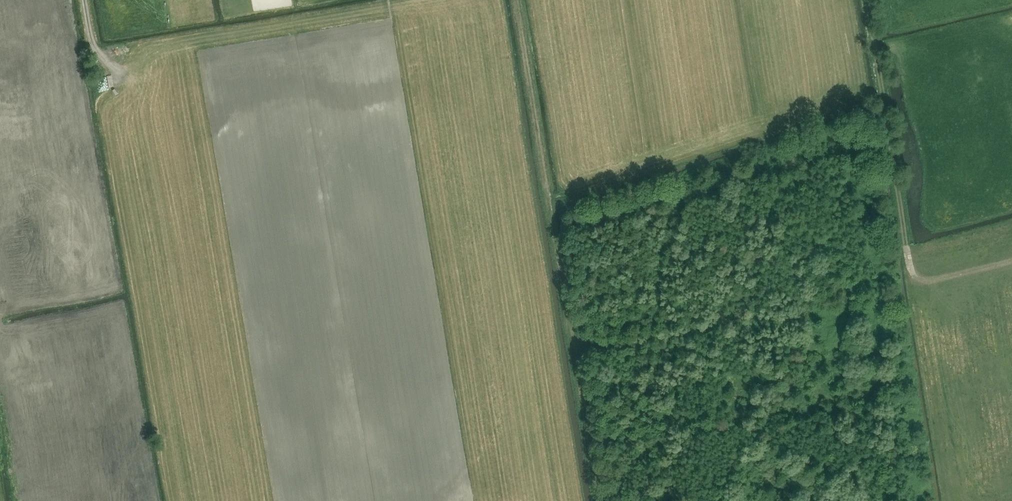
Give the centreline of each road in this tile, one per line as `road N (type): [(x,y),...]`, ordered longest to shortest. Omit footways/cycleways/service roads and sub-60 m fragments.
road 1 (track): [(517,0),(599,500)]
road 2 (track): [(867,0),(910,251)]

